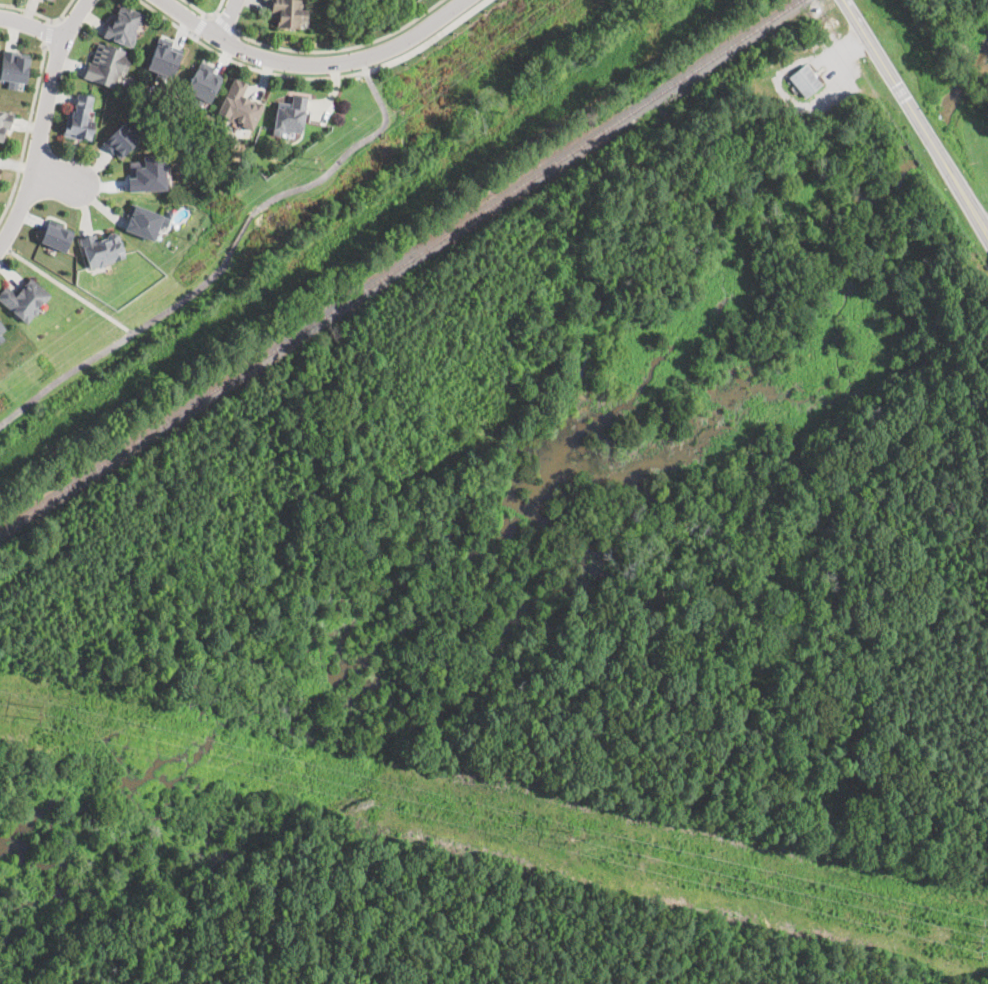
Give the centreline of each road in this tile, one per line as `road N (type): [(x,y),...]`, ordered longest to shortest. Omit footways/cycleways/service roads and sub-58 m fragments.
road 1 (residential): [(462,0),(365,58),(286,64),(216,37),(162,0)]
road 2 (residential): [(987,235),(844,0)]
road 3 (residential): [(85,0),(62,37),(34,172),(0,245)]

